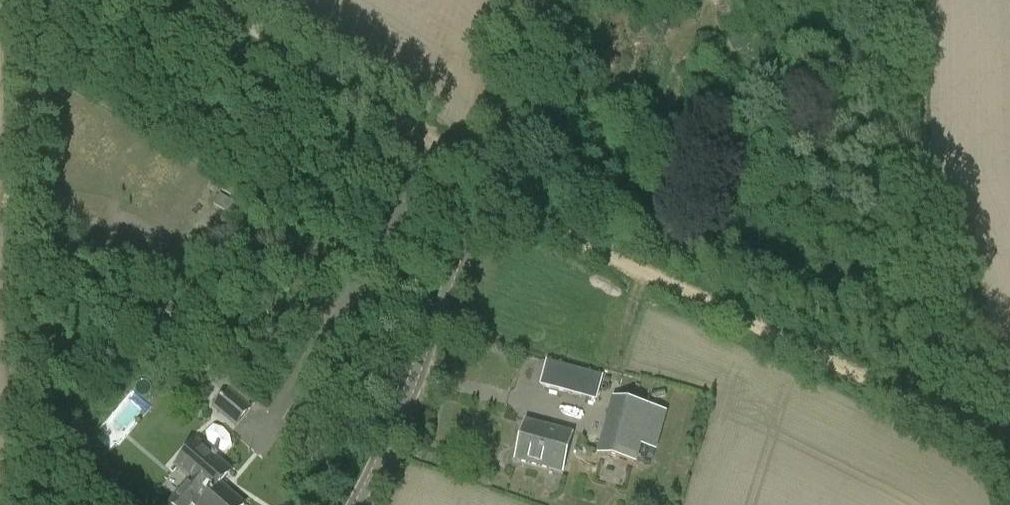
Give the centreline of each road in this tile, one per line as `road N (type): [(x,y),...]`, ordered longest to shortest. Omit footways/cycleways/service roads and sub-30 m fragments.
road 1 (track): [(974,429),(482,184)]
road 2 (unclassified): [(357,504),(549,0)]
road 3 (track): [(914,0),(924,257),(940,351),(974,429)]
road 4 (track): [(488,168),(426,138),(206,0)]

